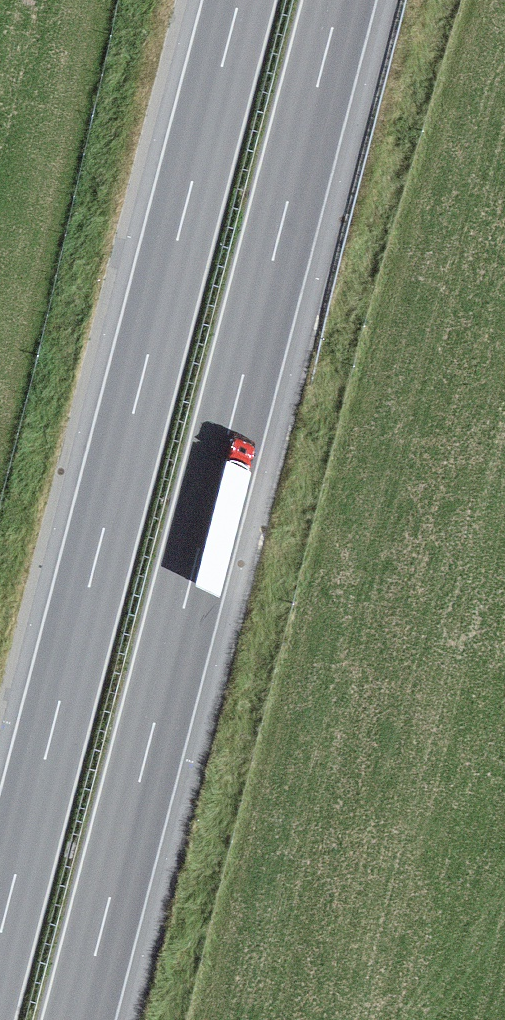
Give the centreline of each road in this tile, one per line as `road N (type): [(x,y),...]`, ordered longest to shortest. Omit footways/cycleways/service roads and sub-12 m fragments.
road 1 (motorway): [(78,1019),(338,0)]
road 2 (motorway): [(239,0),(0,934)]

